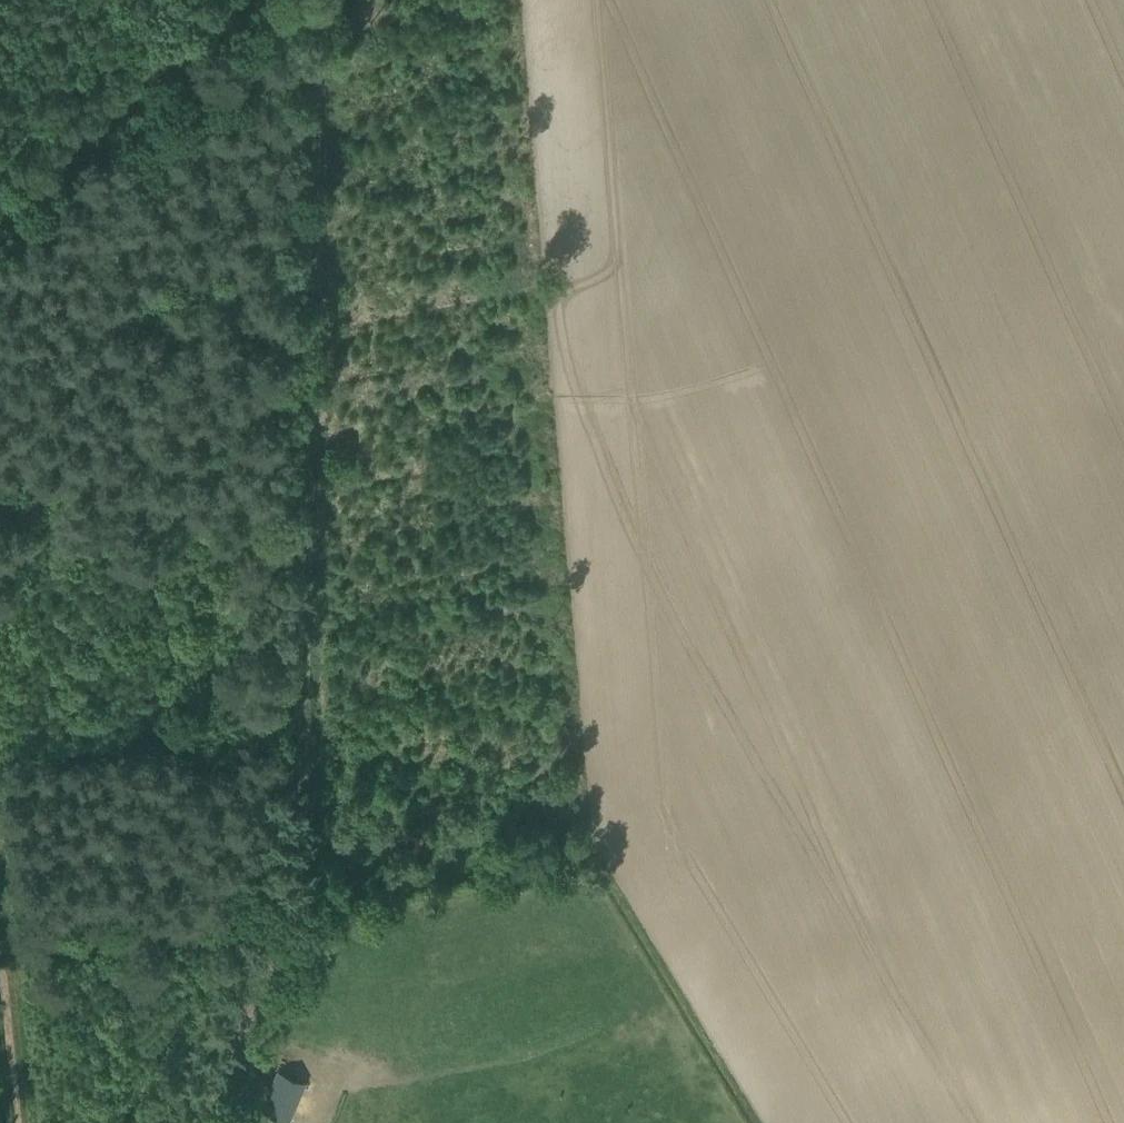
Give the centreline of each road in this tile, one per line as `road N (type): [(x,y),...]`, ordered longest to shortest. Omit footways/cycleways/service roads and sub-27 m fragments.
road 1 (track): [(202,1122),(293,897),(0,943)]

